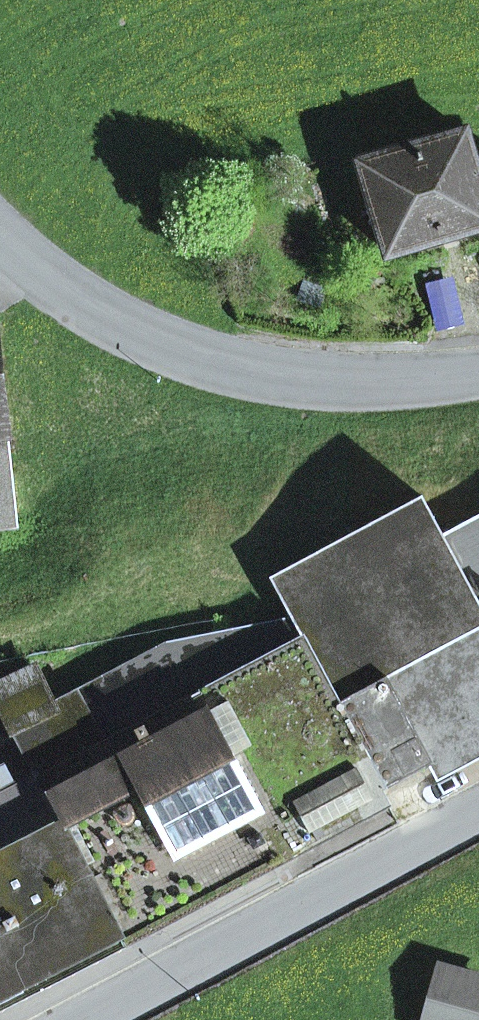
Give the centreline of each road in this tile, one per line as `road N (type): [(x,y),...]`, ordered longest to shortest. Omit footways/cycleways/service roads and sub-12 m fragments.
road 1 (tertiary): [(0,232),(118,321),(181,349),(363,379),(478,370)]
road 2 (tertiary): [(478,809),(90,1019)]

